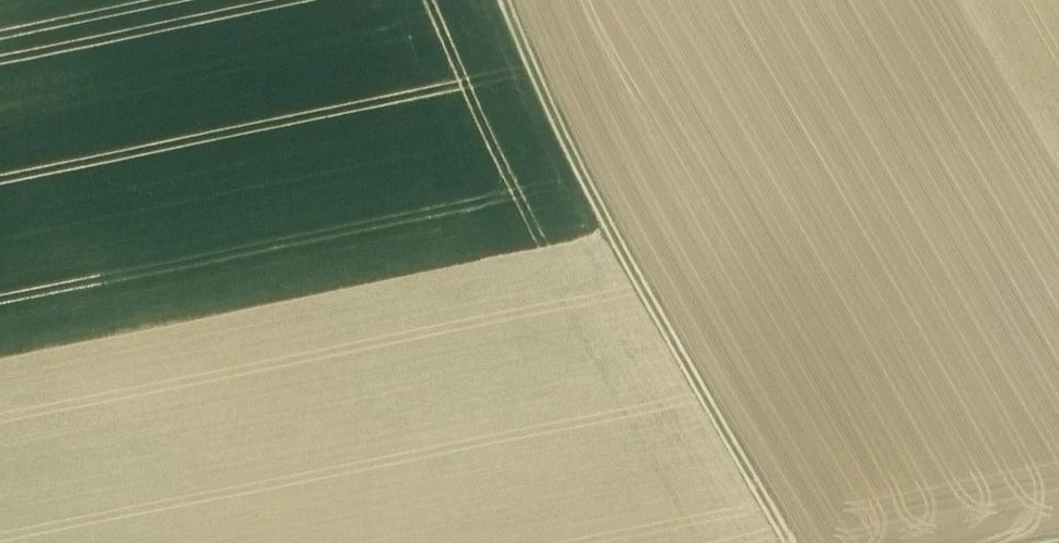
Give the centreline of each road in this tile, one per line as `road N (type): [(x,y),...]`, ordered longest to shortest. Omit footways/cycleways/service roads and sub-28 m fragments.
road 1 (track): [(777,542),(547,112),(516,0)]

